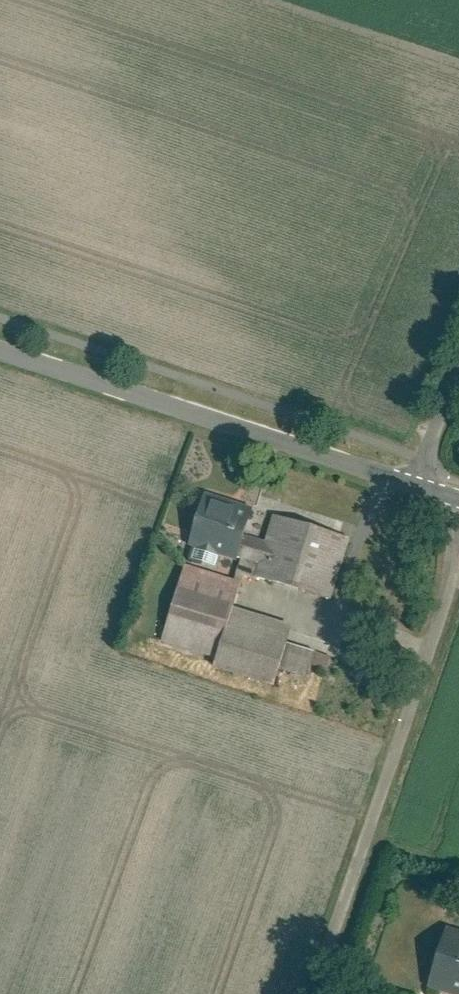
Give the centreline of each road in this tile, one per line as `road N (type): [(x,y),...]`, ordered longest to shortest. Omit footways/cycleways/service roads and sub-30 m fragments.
road 1 (unclassified): [(458,496),(292,993)]
road 2 (tertiary): [(0,347),(416,483)]

